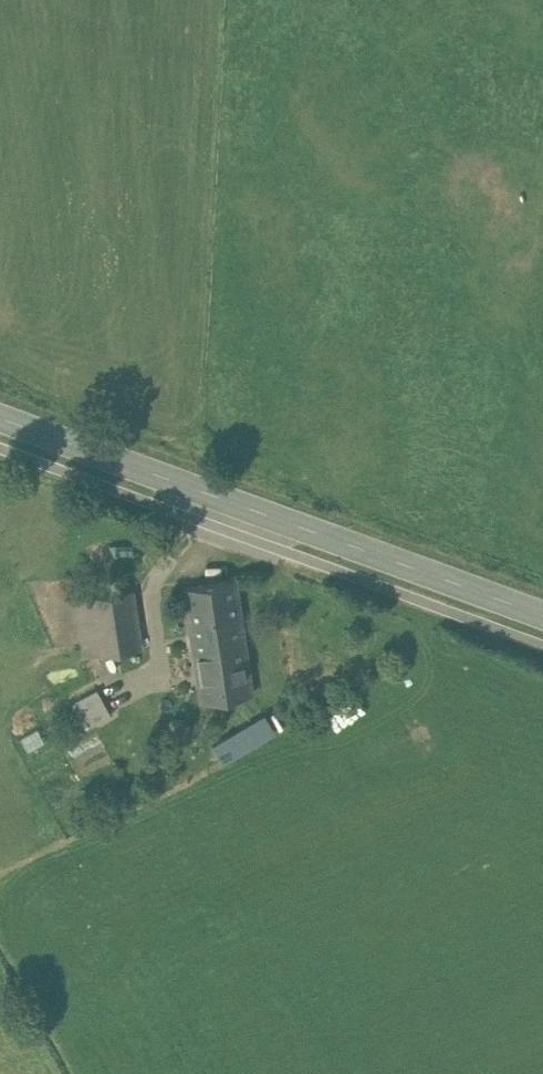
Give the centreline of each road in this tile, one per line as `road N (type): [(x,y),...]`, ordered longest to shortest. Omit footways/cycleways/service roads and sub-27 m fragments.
road 1 (secondary): [(0,415),(542,614)]

